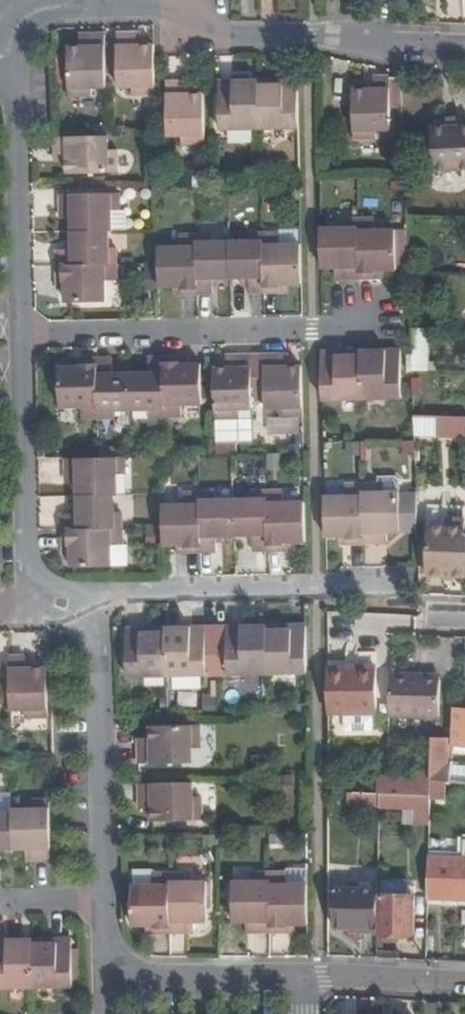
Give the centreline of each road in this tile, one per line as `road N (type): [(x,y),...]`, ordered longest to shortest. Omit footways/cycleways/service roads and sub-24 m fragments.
road 1 (residential): [(11,63),(25,560),(43,609),(97,593),(100,975)]
road 2 (residential): [(11,63),(19,26),(59,6),(196,6),(196,39),(309,36),(464,52)]
road 3 (residential): [(304,980),(100,975)]
road 4 (residential): [(304,980),(464,988)]

